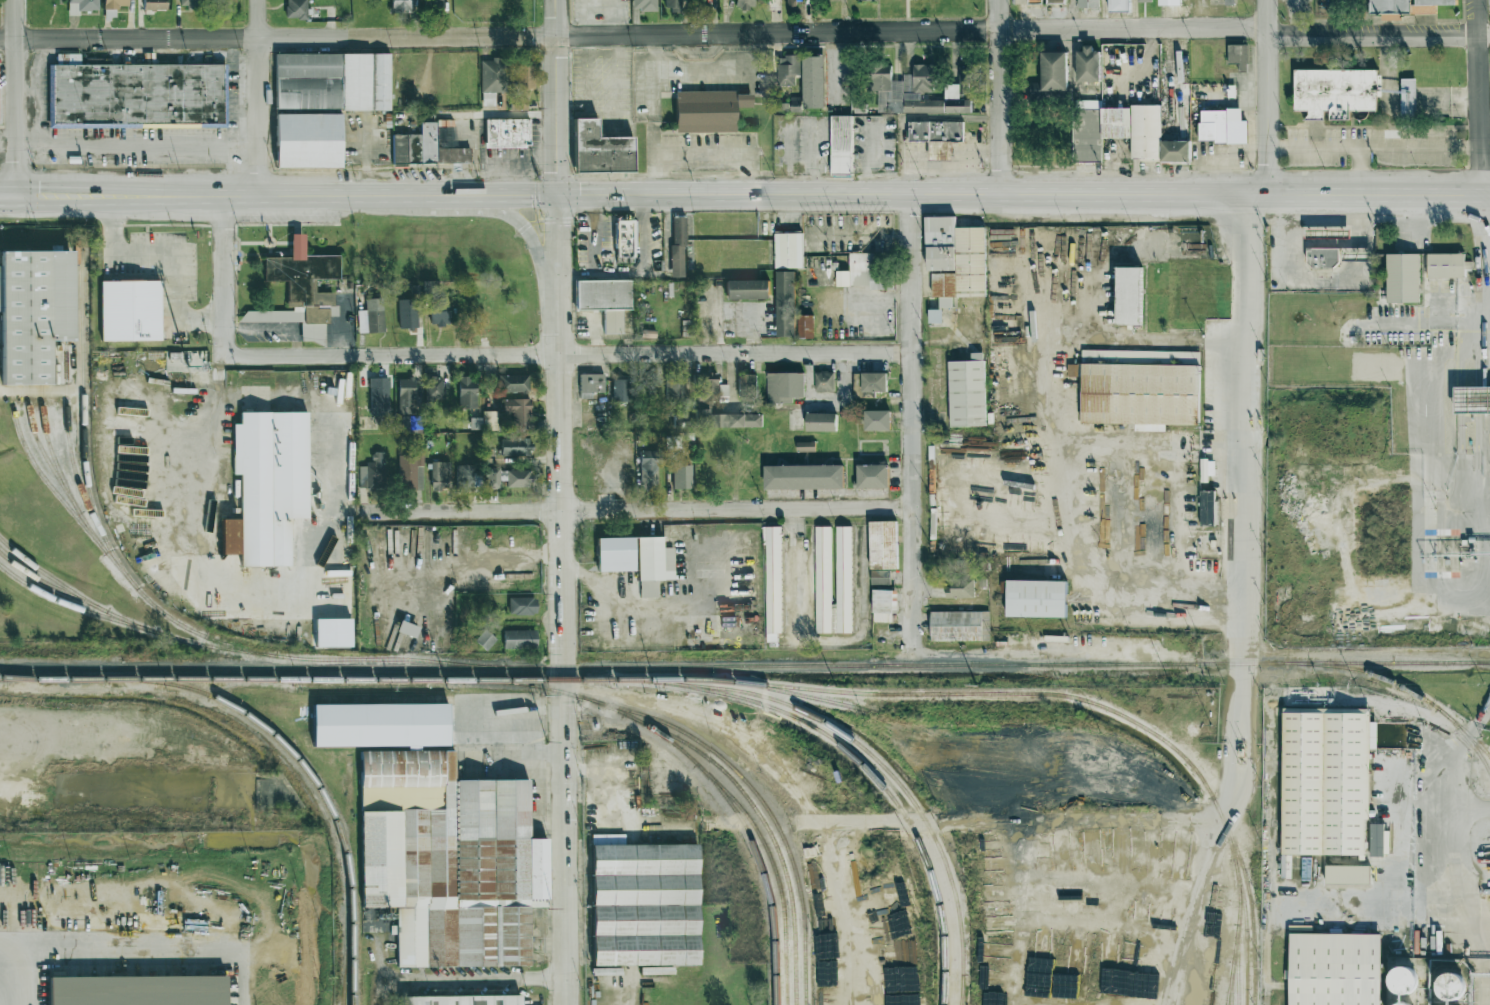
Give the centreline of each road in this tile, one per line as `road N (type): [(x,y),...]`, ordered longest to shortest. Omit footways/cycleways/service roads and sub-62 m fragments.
road 1 (residential): [(1489,38),(0,39)]
road 2 (secondary): [(466,197),(1489,194)]
road 3 (residential): [(557,305),(567,1004)]
road 4 (residential): [(911,354),(222,359)]
road 5 (residential): [(909,513),(379,515)]
road 6 (residential): [(909,196),(916,641)]
road 7 (secondary): [(117,199),(466,197)]
road 8 (residential): [(15,199),(13,0)]
road 9 (residential): [(258,198),(256,0)]
road 10 (secondary): [(554,0),(556,197)]
road 11 (residential): [(1267,195),(1263,0)]
road 12 (residential): [(999,195),(998,0)]
road 13 (residential): [(1474,0),(1479,194)]
road 14 (residential): [(387,976),(567,978)]
road 15 (residential): [(222,359),(221,198)]
road 16 (secondary): [(466,197),(524,228),(557,305)]

